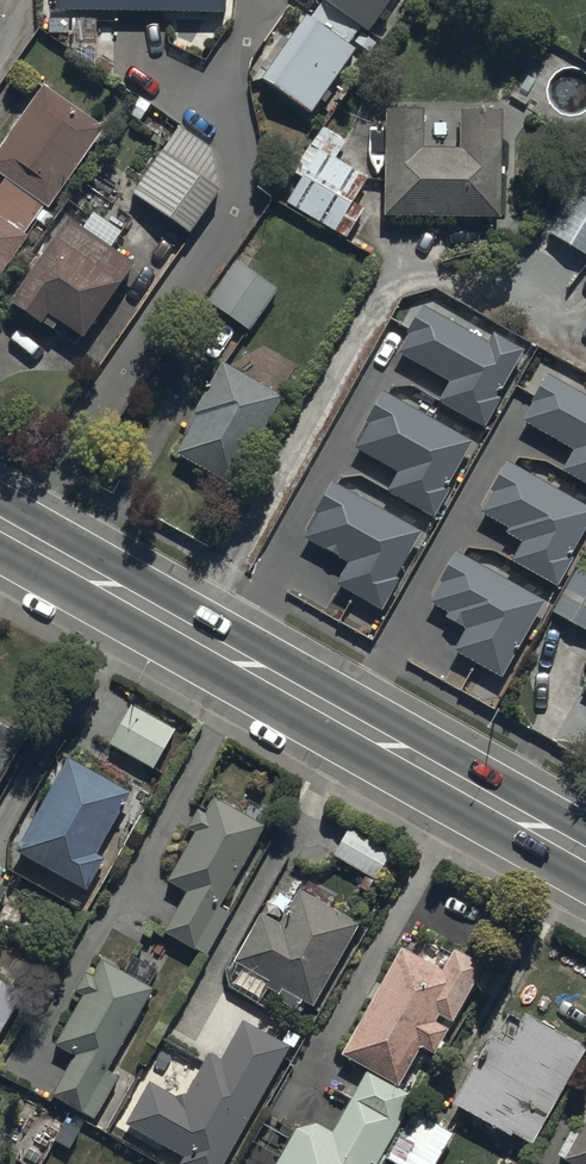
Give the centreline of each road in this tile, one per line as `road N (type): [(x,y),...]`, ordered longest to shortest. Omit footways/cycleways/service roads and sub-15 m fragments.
road 1 (secondary): [(585,854),(0,527)]

